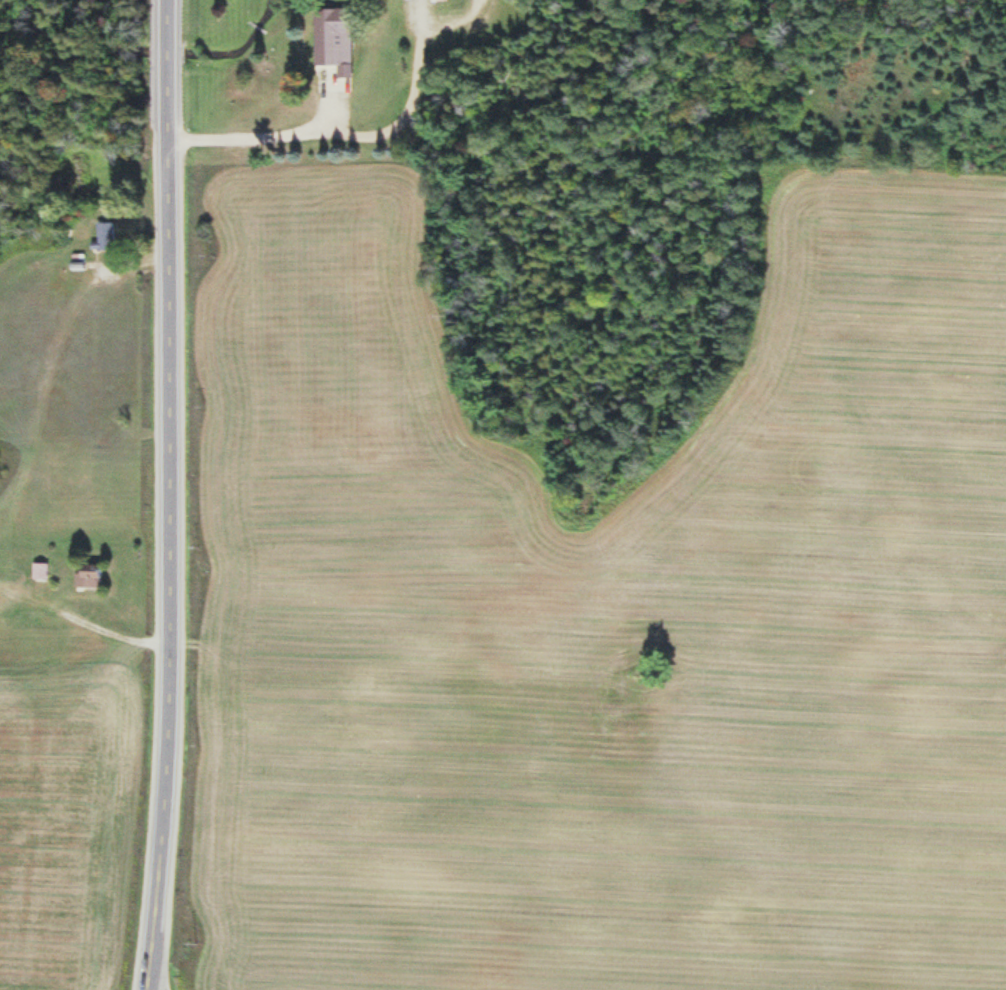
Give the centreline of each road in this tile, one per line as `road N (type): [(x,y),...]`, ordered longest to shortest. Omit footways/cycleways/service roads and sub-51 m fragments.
road 1 (primary): [(157,989),(176,683),(170,0)]

